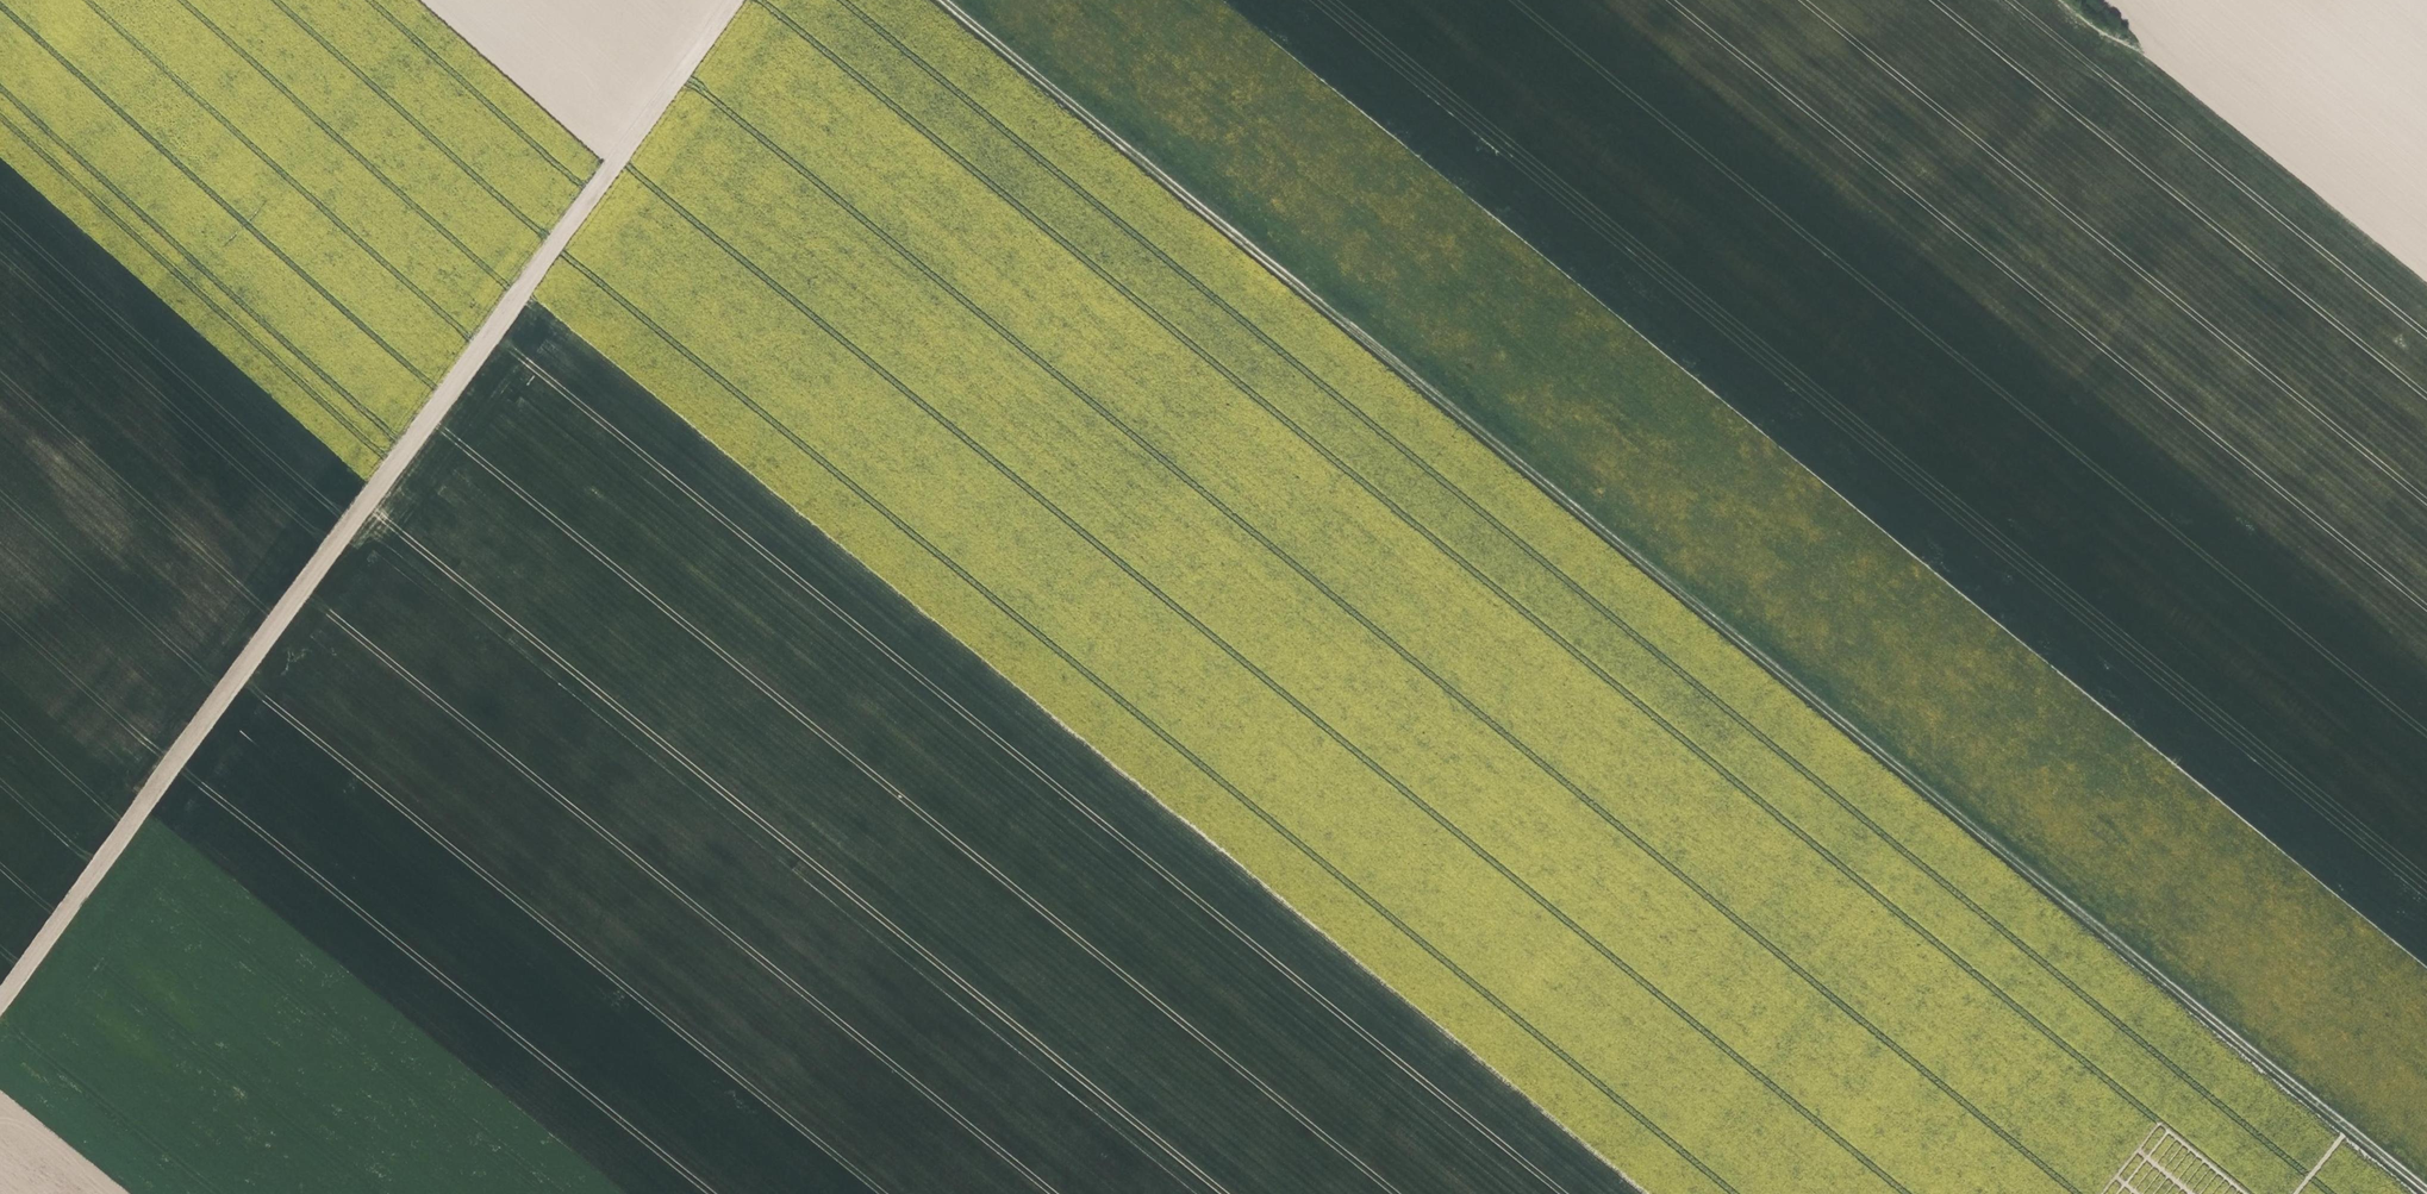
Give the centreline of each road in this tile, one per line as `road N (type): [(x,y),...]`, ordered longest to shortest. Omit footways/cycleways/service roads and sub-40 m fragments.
road 1 (track): [(946,0),(2426,1193)]
road 2 (track): [(732,0),(0,1002)]

